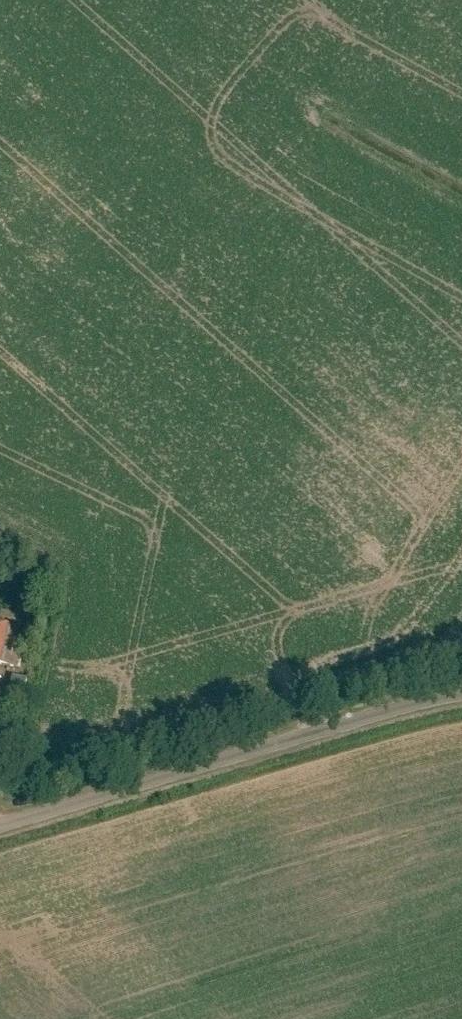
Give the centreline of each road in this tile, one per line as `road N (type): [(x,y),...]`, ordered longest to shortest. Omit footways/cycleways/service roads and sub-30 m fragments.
road 1 (unclassified): [(0,825),(461,695)]

